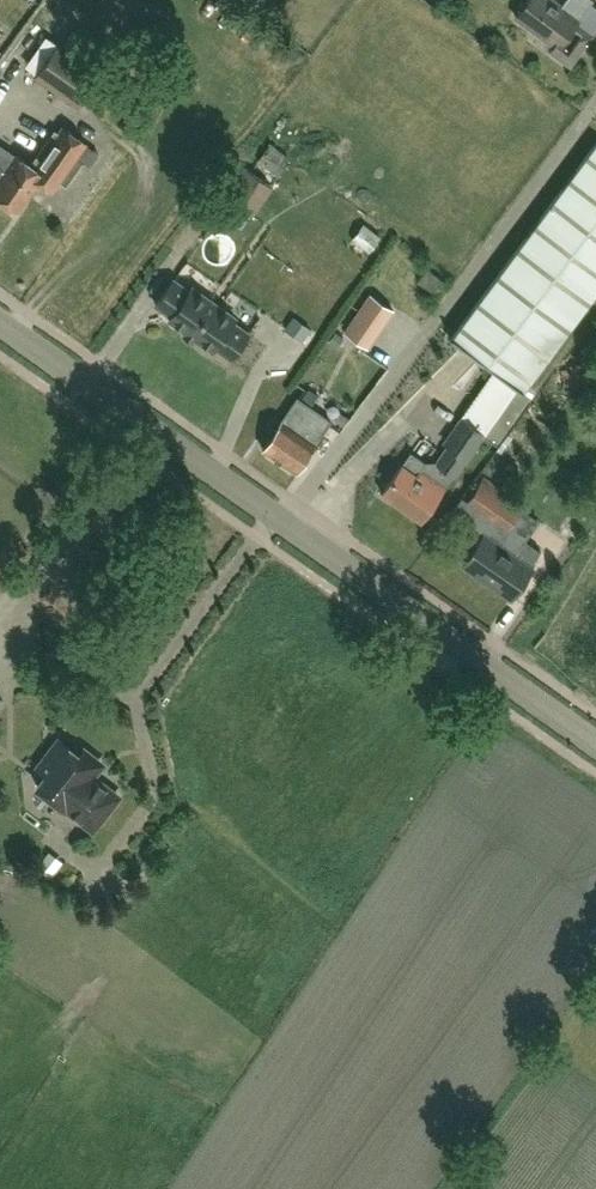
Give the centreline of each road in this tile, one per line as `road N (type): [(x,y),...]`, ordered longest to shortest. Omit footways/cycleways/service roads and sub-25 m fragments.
road 1 (unclassified): [(595,105),(281,523)]
road 2 (tertiary): [(595,744),(281,523)]
road 3 (tertiary): [(281,523),(0,326)]

